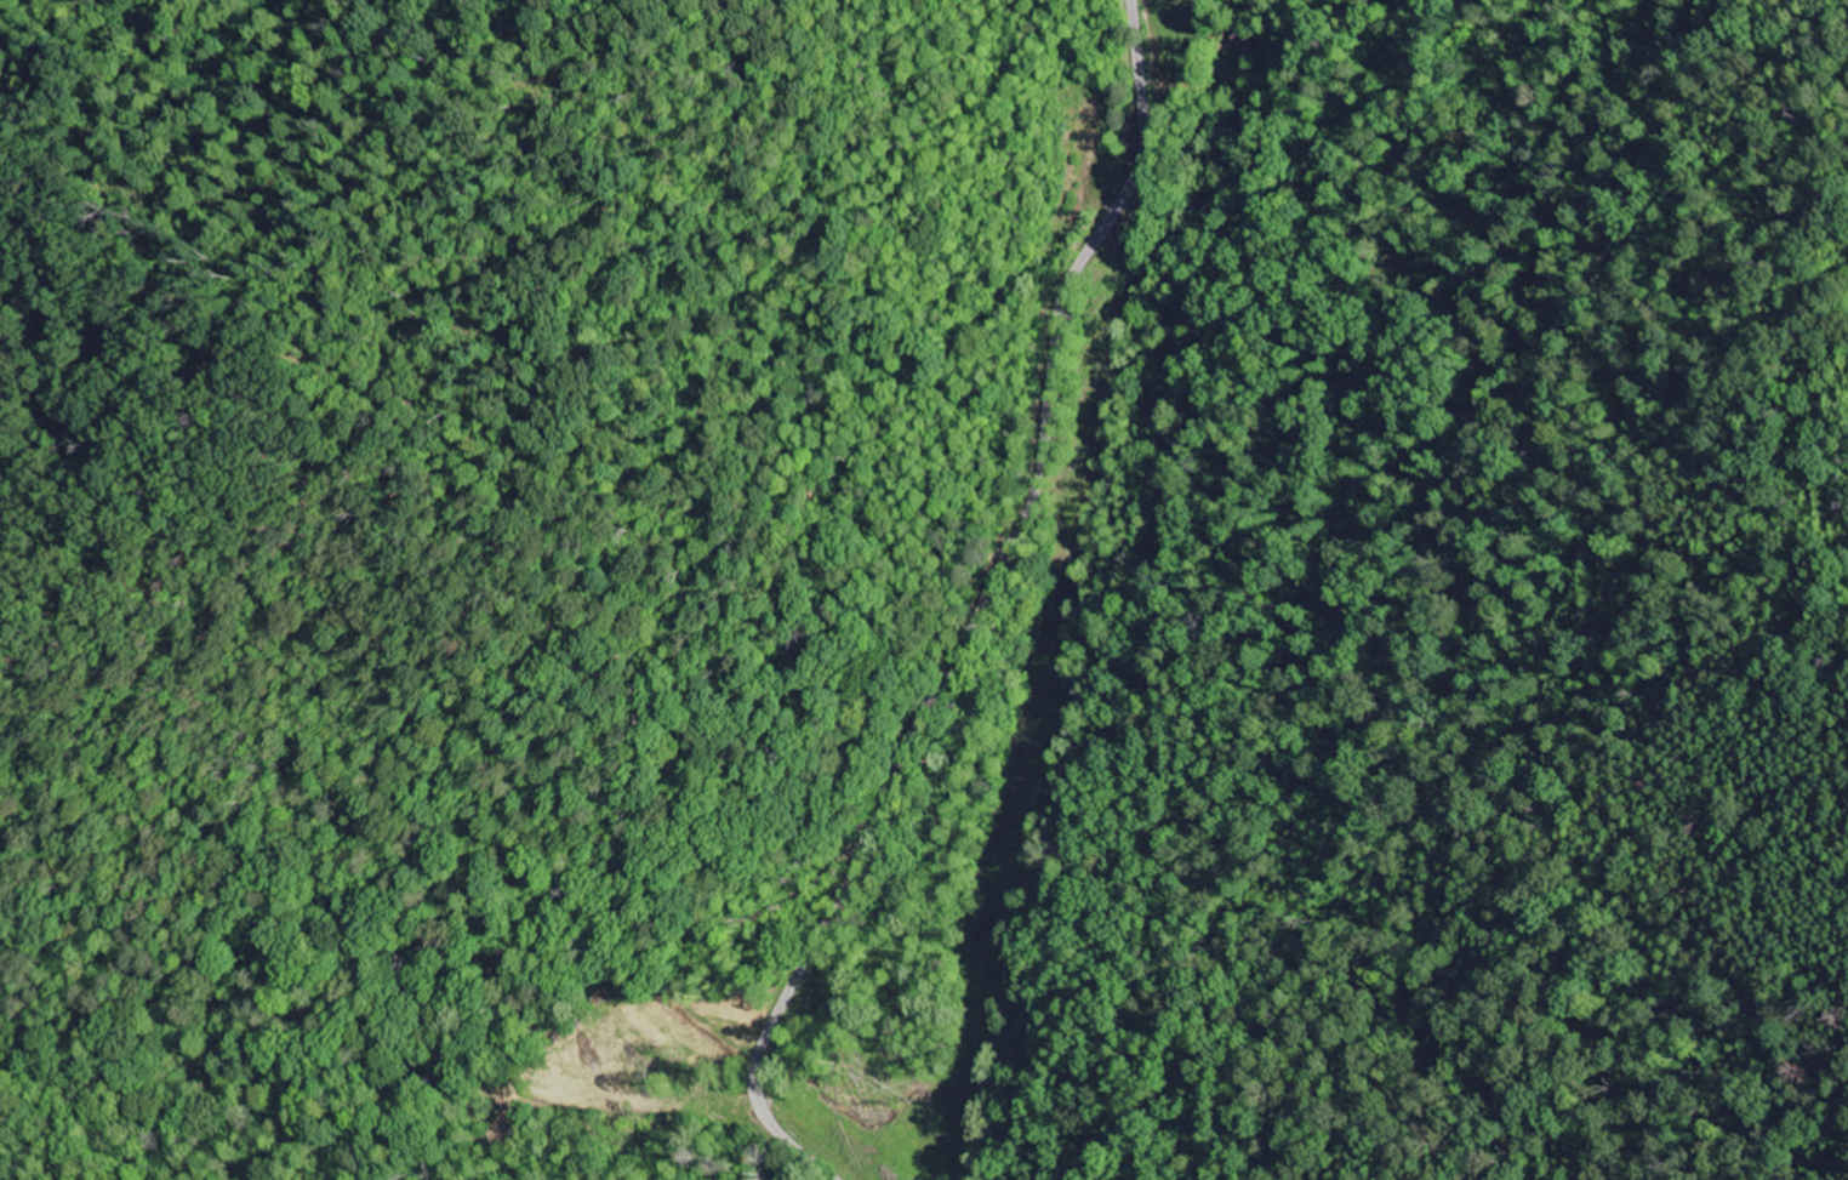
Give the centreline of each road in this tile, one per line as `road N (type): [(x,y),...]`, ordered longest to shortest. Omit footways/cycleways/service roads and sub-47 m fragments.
road 1 (secondary): [(833,1179),(771,1125),(759,1105),(757,1060),(1036,491),(1066,296),(1141,163),(1131,0)]

